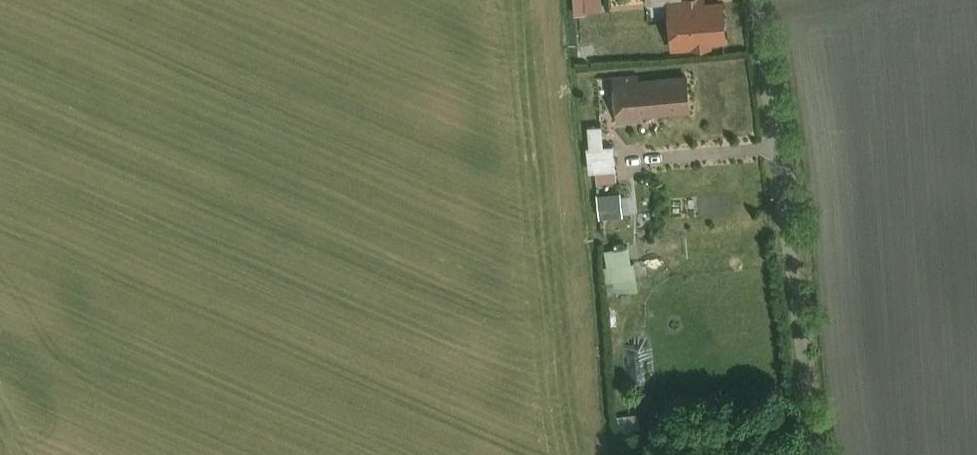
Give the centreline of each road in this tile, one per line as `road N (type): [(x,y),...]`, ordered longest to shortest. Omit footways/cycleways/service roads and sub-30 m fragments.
road 1 (unclassified): [(764,0),(819,454)]

